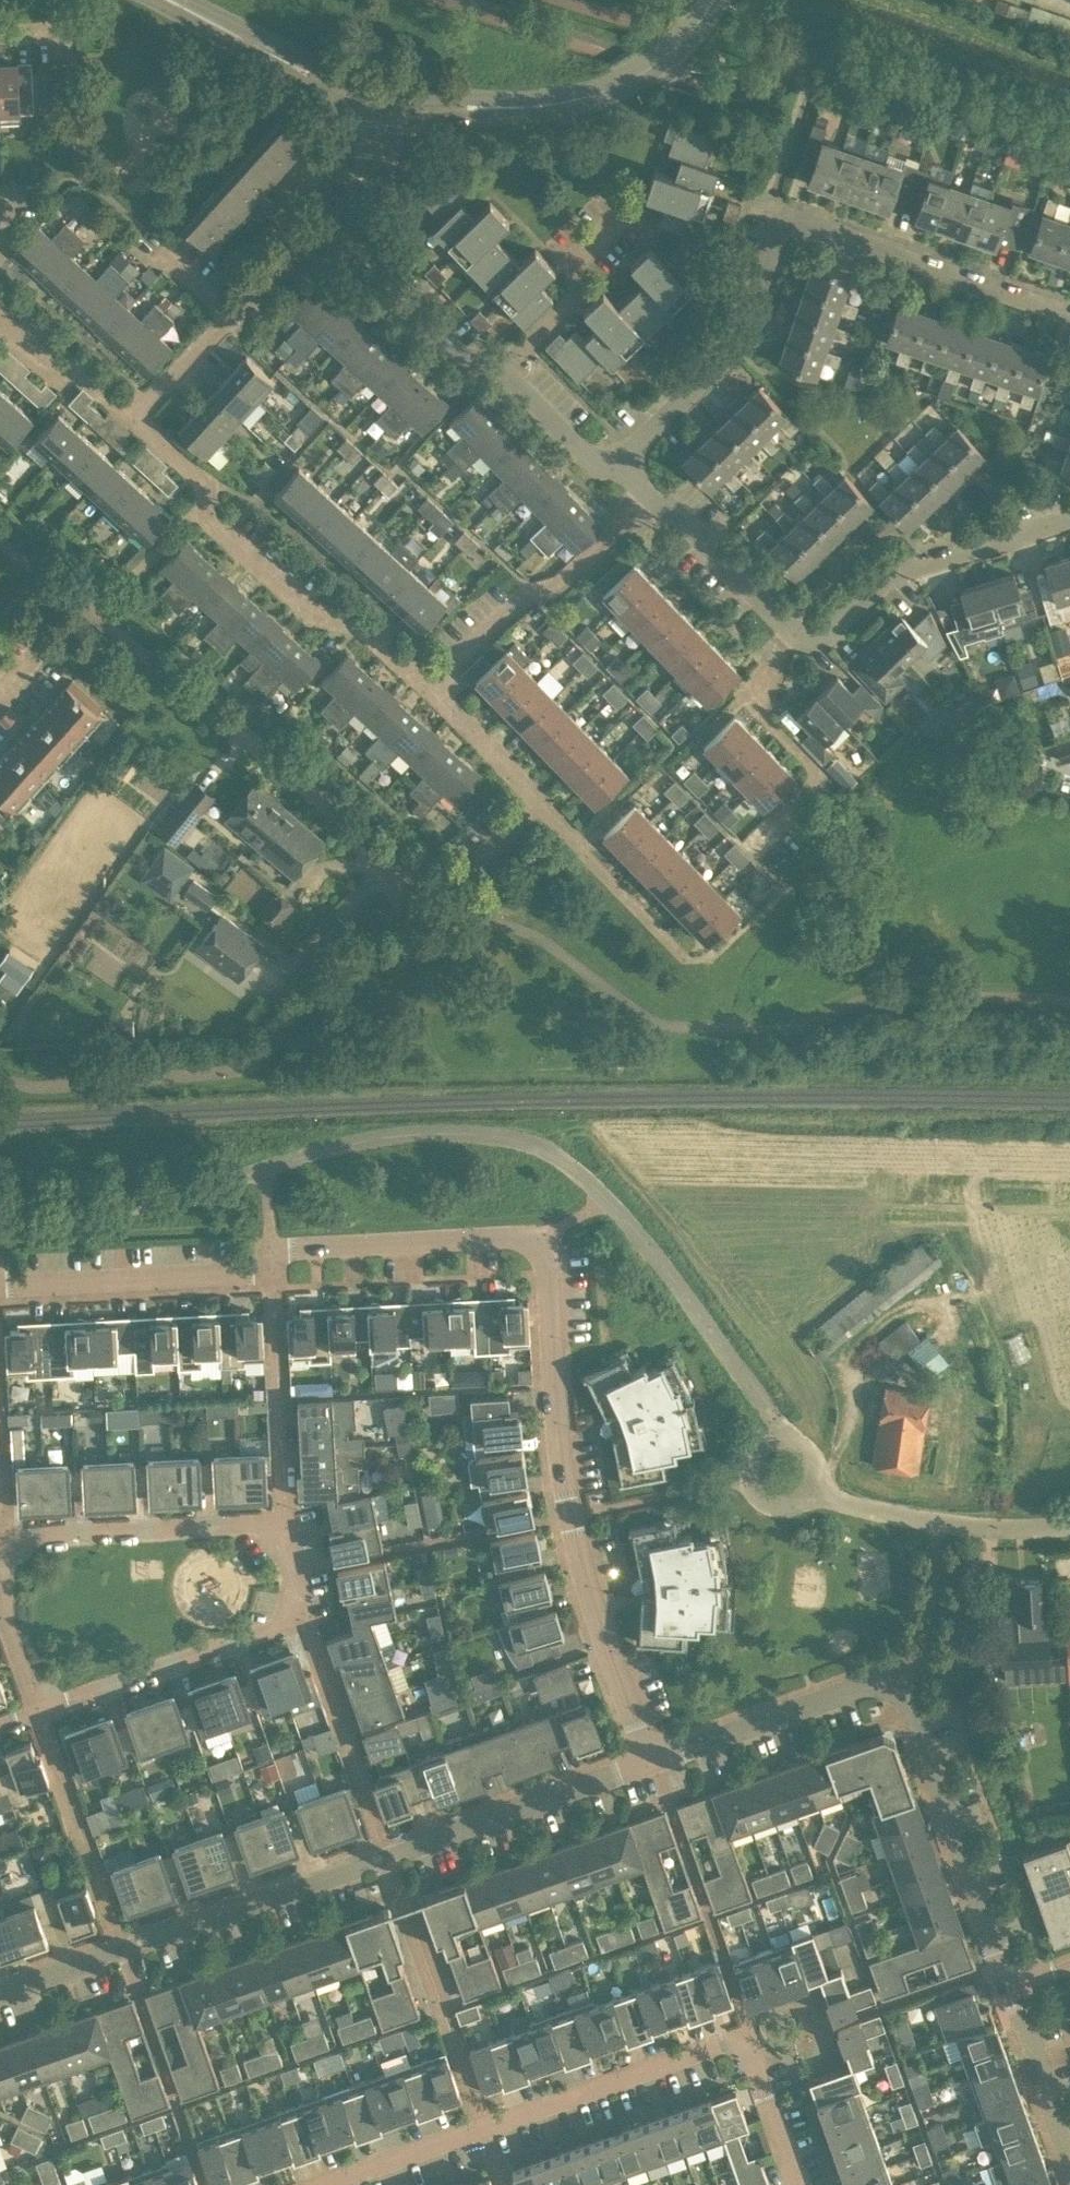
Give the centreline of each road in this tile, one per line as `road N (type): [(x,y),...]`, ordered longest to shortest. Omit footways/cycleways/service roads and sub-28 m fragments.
road 1 (tertiary): [(0,1280),(247,1274),(296,1247),(530,1237),(548,1254),(567,1515),(648,1763)]
road 2 (residential): [(0,1993),(648,1763)]
road 3 (residential): [(317,2184),(739,2039),(749,2043),(797,2184)]
road 4 (residential): [(623,464),(739,343),(780,220),(1069,322)]
road 5 (tertiary): [(1009,1982),(902,1691),(878,1681),(648,1763)]
road 6 (residential): [(285,1522),(305,1617),(0,1726)]
road 7 (residential): [(427,685),(360,623),(312,612),(202,509),(205,482),(133,415)]
road 8 (tertiary): [(383,100),(528,108),(587,96),(662,59),(714,0)]
road 9 (residential): [(352,253),(456,355),(500,365),(589,463),(623,464)]
road 10 (residential): [(794,633),(825,633),(895,567),(1069,516)]
road 11 (residential): [(427,685),(520,592),(568,574),(651,494)]
road 12 (residential): [(133,415),(288,246),(352,253)]
road 13 (residential): [(0,1538),(285,1522)]
road 14 (tertiary): [(167,0),(346,91),(383,100)]
road 15 (unclassified): [(1069,1525),(989,1528),(845,1502)]
road 16 (residential): [(285,1522),(274,1313)]
road 17 (unclassified): [(821,1473),(814,1451),(784,1435),(761,1441),(747,1460),(746,1484),(759,1504),(782,1512),(805,1504)]
road 18 (residential): [(651,494),(794,633)]
road 19 (tertiary): [(1069,2160),(1009,1982)]
road 20 (residential): [(820,779),(755,711),(794,633)]
road 21 (residential): [(0,320),(50,364),(79,367),(133,415)]
road 22 (residential): [(537,797),(427,685)]
road 23 (residential): [(358,223),(383,100)]

